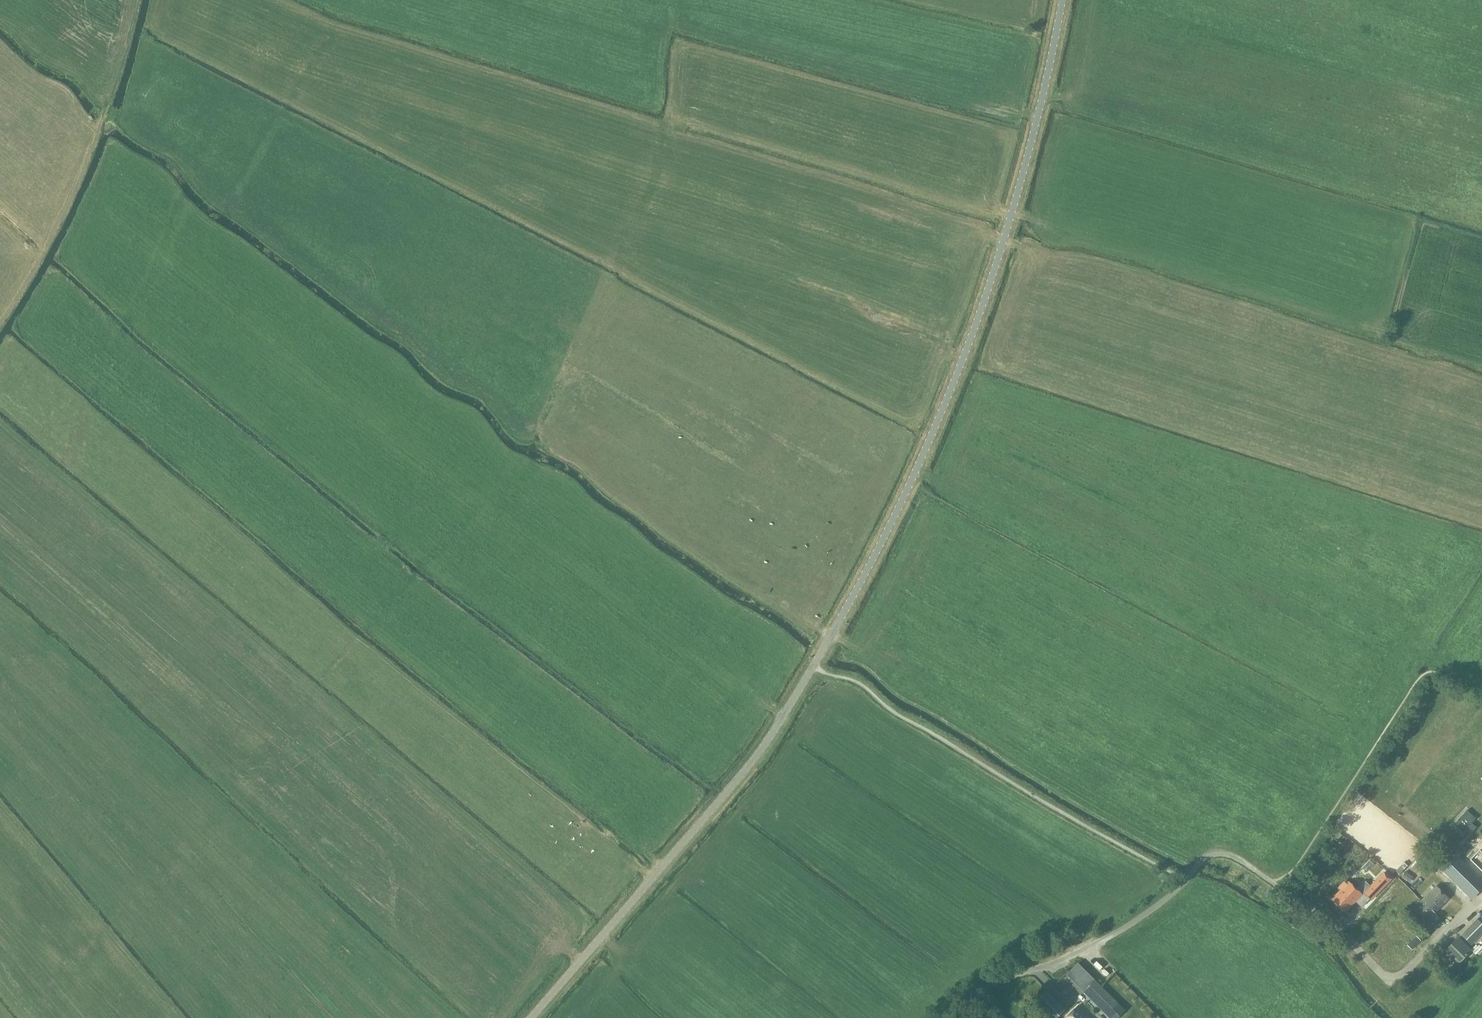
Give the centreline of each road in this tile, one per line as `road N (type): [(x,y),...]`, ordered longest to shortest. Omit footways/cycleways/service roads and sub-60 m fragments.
road 1 (unclassified): [(534,1017),(736,782),(851,602),(952,388),(995,265),(1060,0)]
road 2 (unclassified): [(942,1017),(992,985),(1134,923),(1210,855),(1236,858),(1281,888)]

